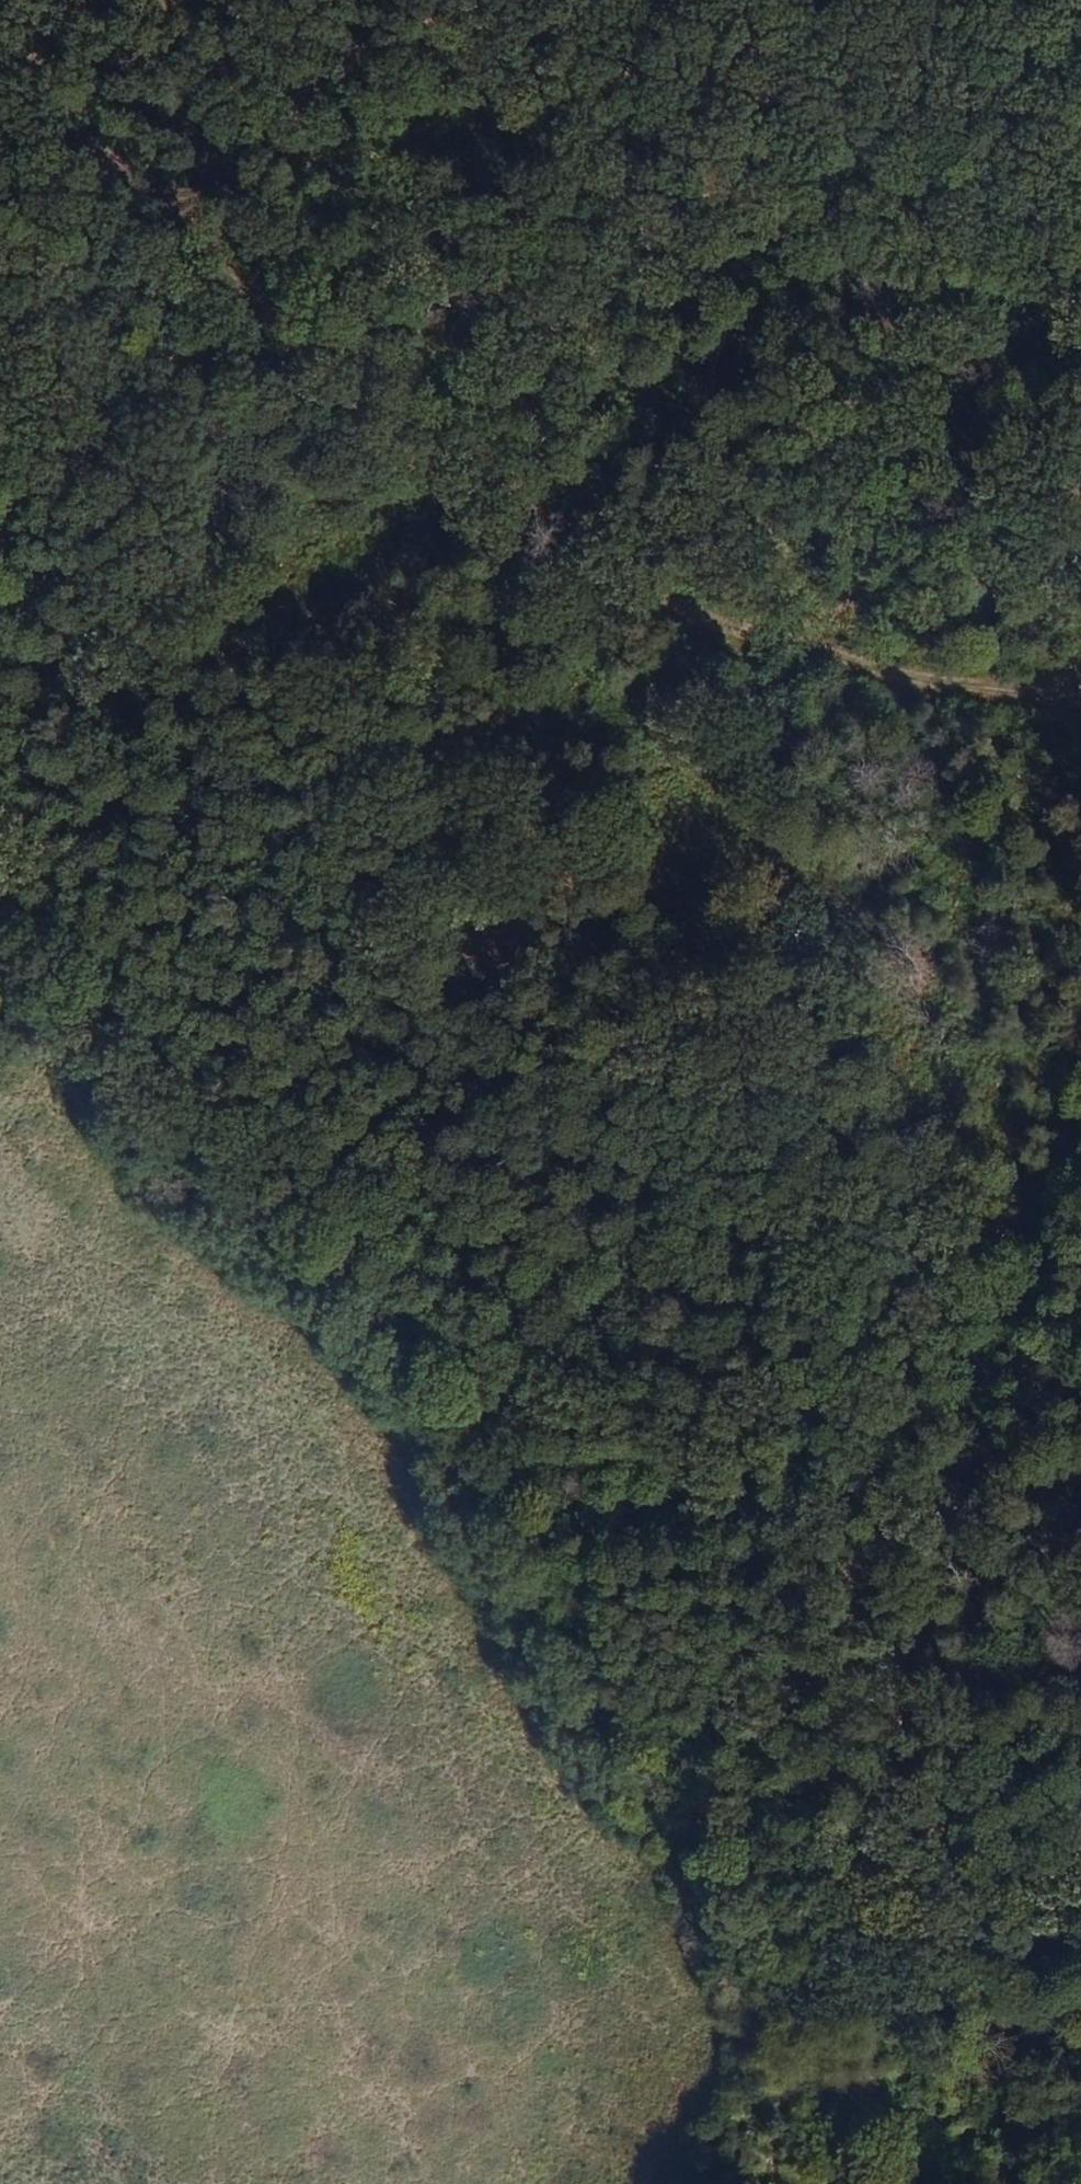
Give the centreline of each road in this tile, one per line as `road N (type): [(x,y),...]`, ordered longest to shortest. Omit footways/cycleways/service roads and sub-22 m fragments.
road 1 (track): [(0,97),(539,507),(667,589),(1080,806)]
road 2 (track): [(1080,1975),(1013,1992),(838,1967),(773,2183)]

